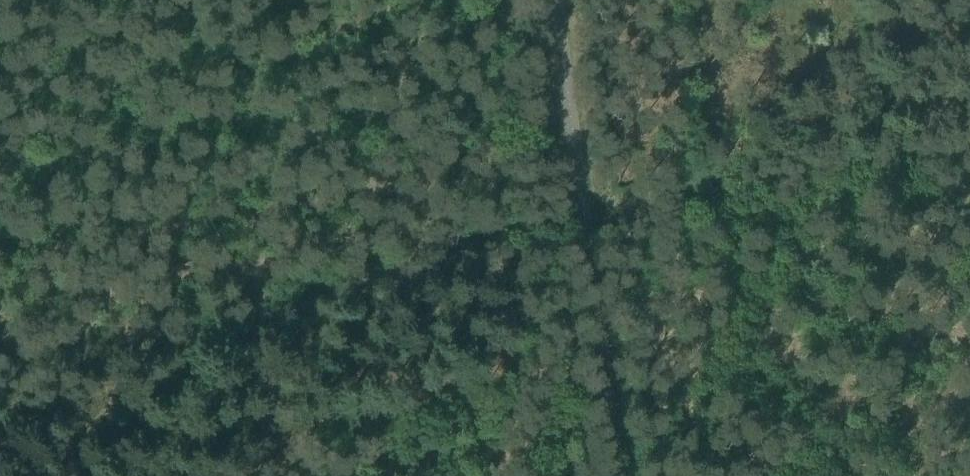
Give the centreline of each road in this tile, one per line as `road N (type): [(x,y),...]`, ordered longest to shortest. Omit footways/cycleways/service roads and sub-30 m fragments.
road 1 (track): [(0,260),(254,219),(485,169)]
road 2 (track): [(515,368),(278,448),(246,475)]
road 3 (track): [(254,219),(282,475)]
road 4 (track): [(485,169),(515,368)]
road 5 (track): [(485,169),(459,0)]

